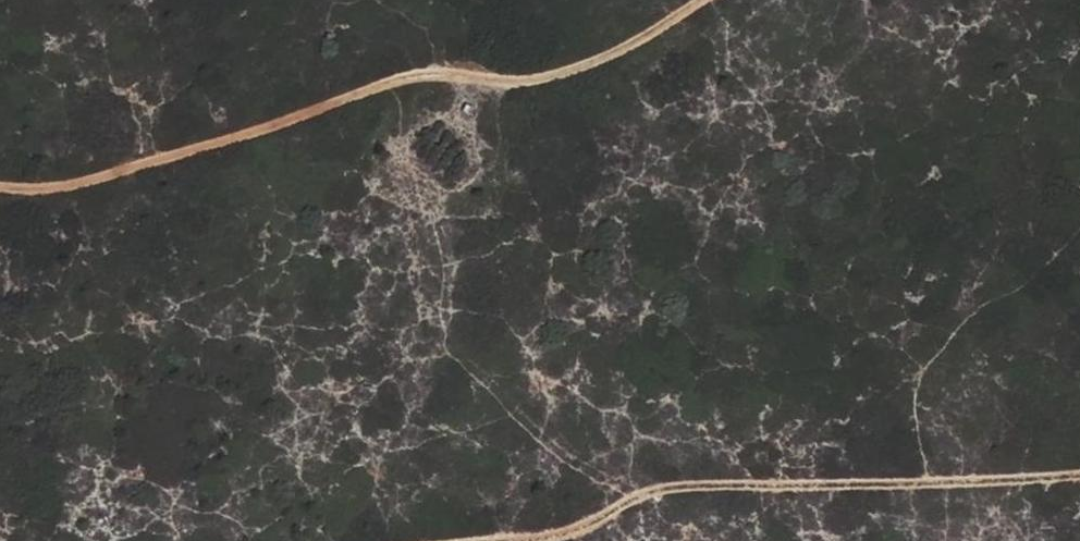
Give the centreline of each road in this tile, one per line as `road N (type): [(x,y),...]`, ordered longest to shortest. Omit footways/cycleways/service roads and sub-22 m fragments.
road 1 (track): [(682,0),(591,50),(527,69),(392,66),(218,130),(41,176),(0,173)]
road 2 (track): [(398,540),(583,517),(671,478),(1079,468)]

